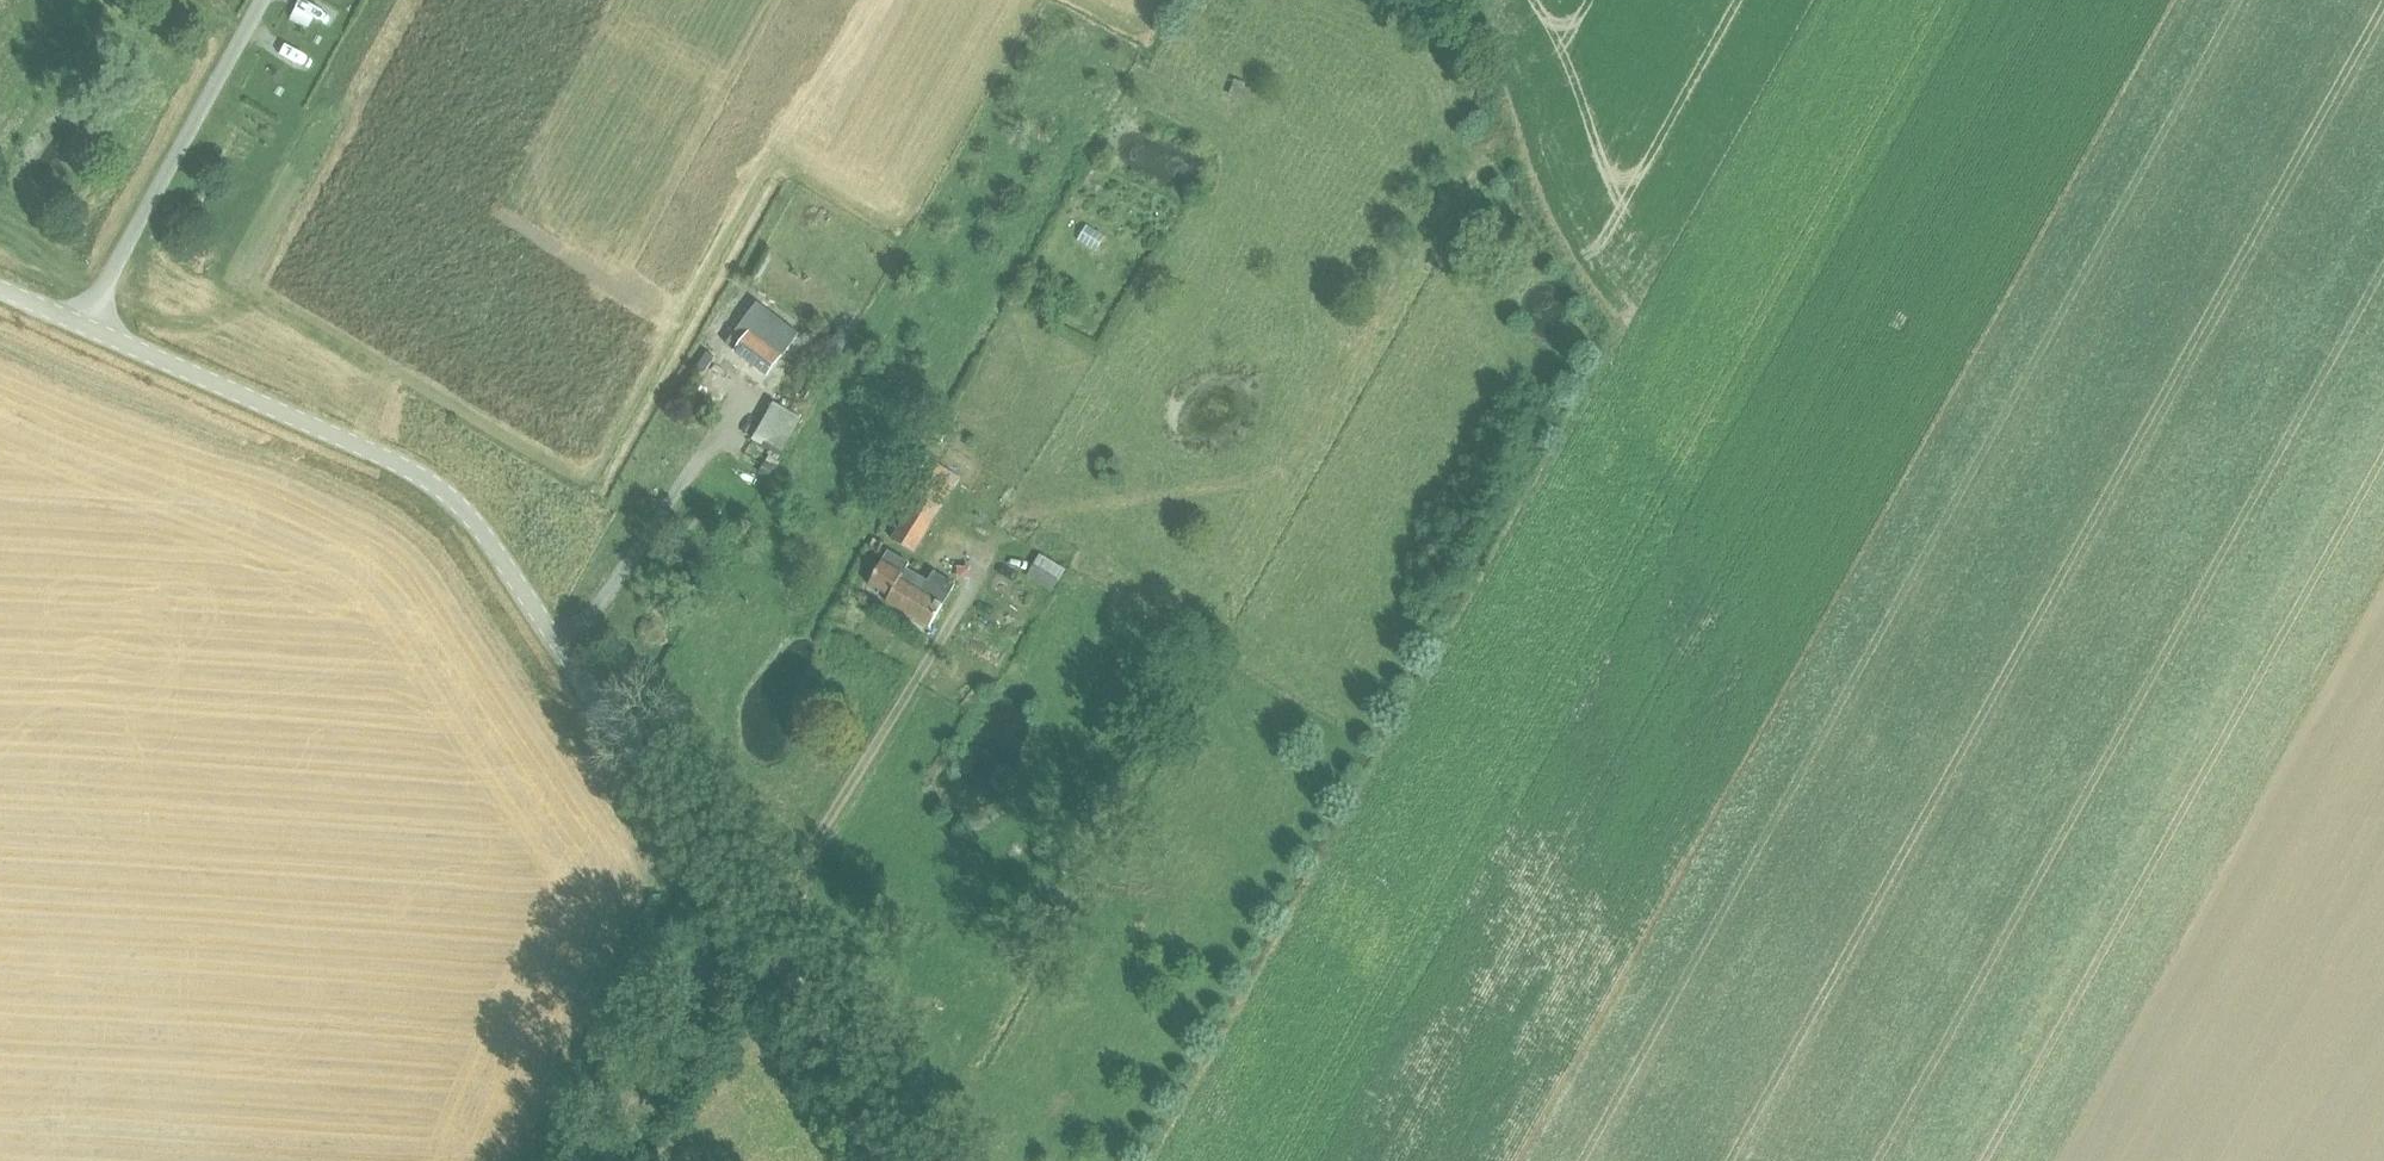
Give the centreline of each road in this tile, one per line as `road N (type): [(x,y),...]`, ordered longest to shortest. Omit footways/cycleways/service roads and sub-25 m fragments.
road 1 (tertiary): [(916,1160),(455,501),(417,472),(0,291)]
road 2 (track): [(621,1160),(730,938),(751,923)]

